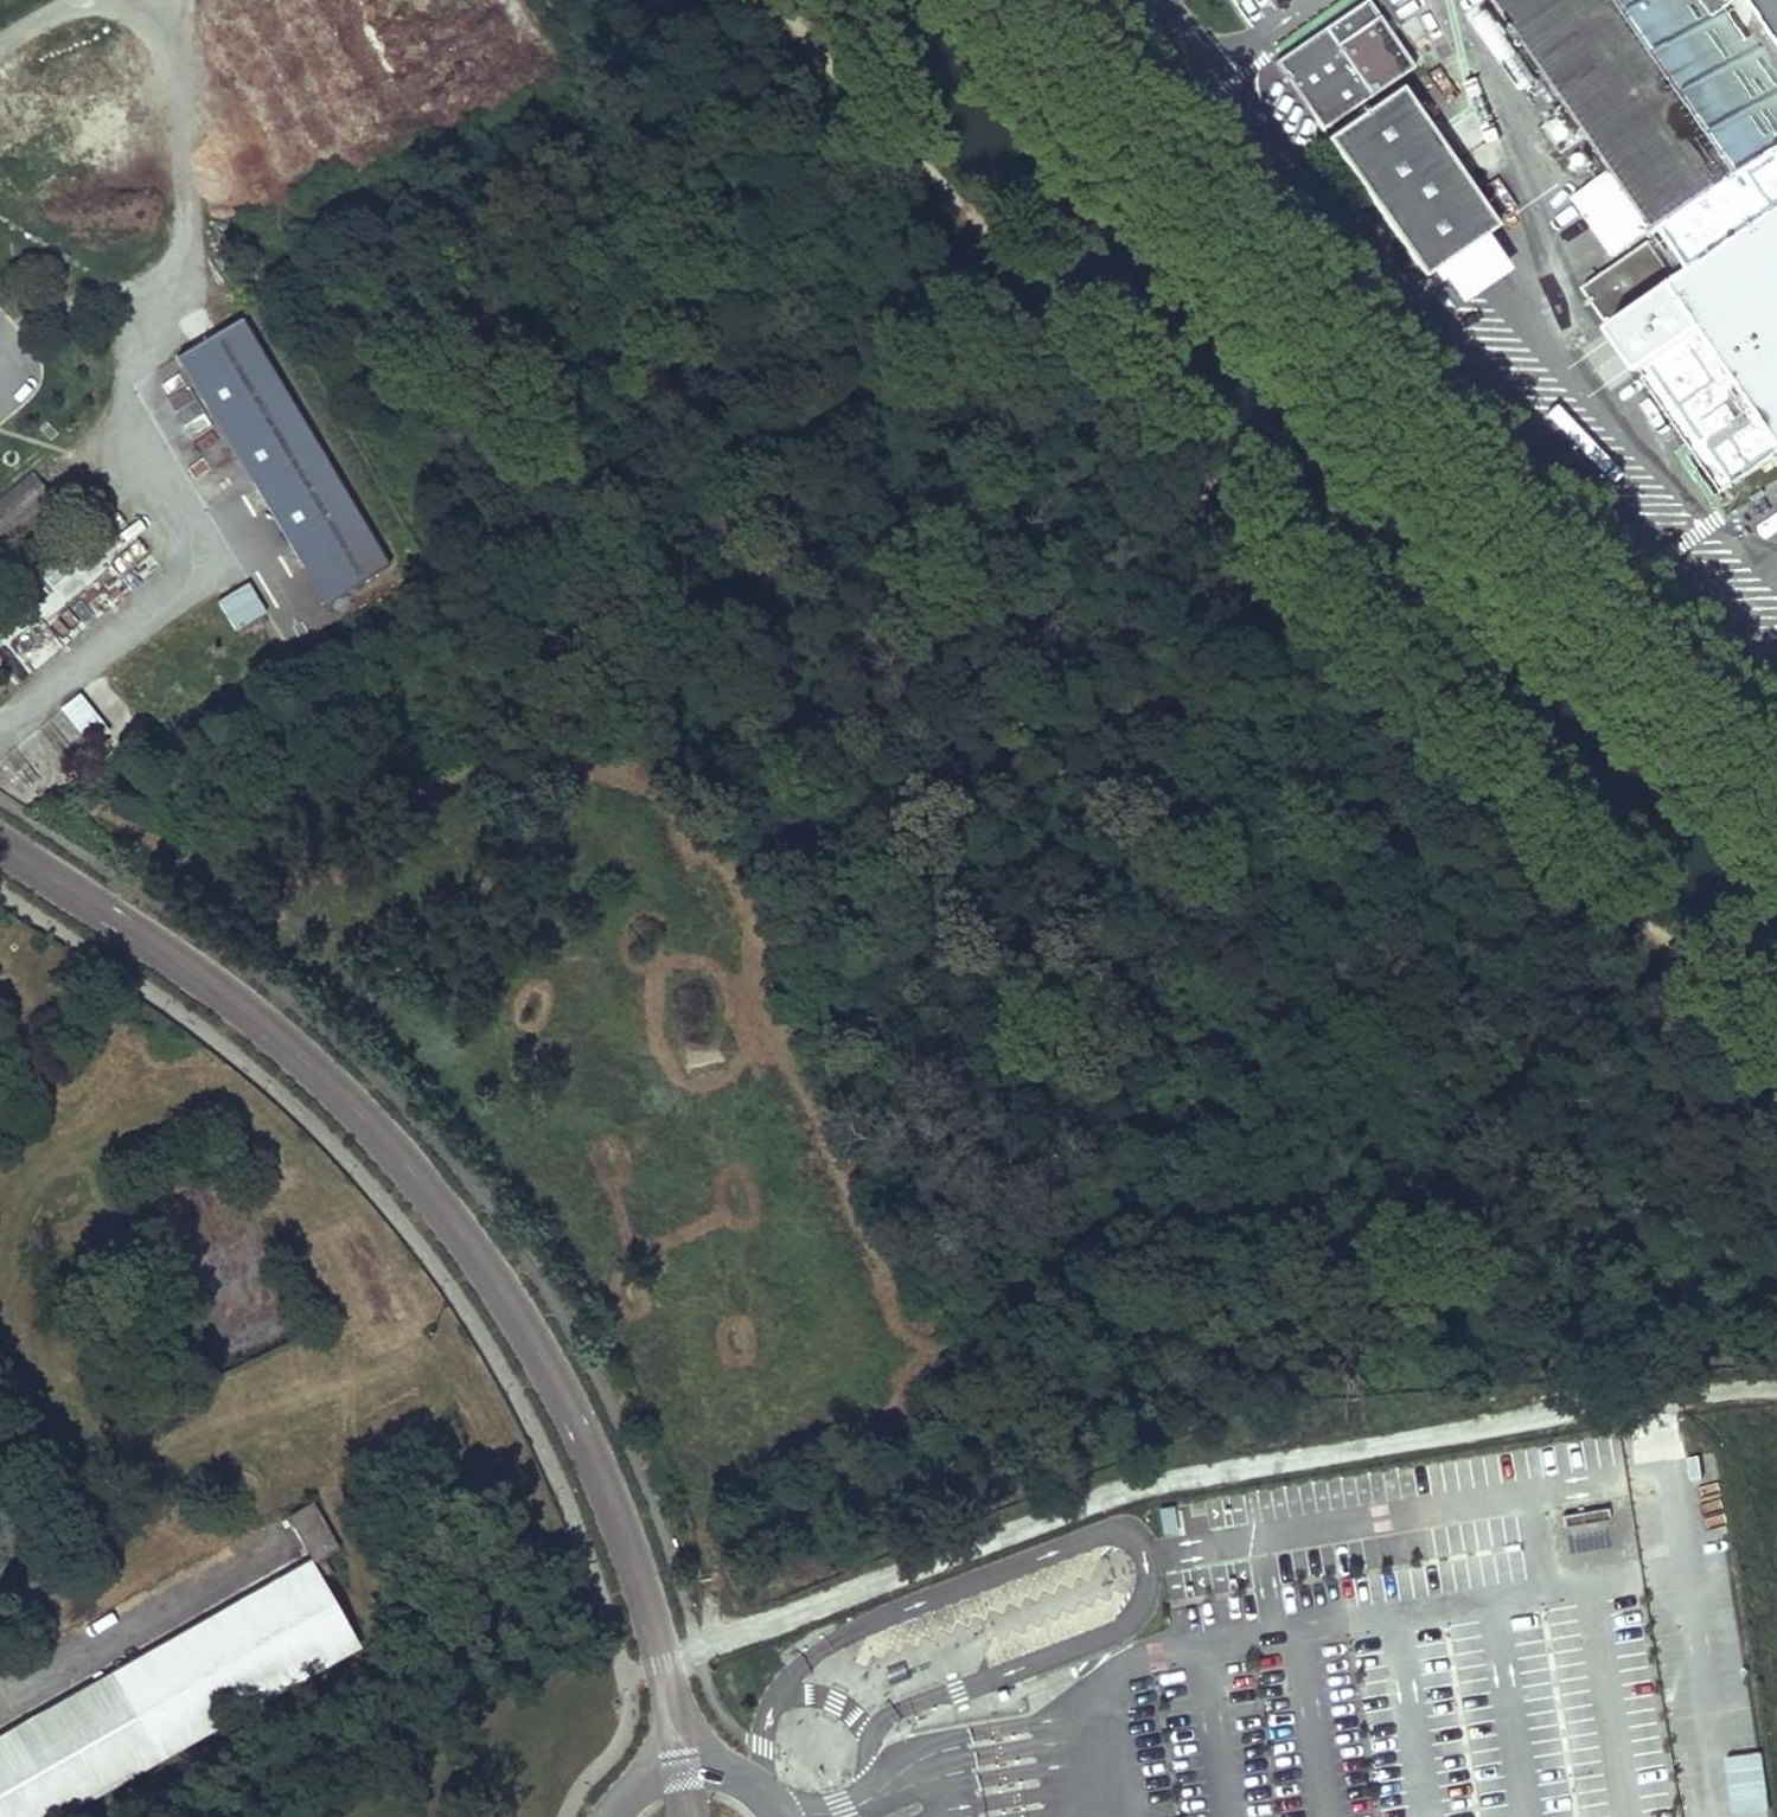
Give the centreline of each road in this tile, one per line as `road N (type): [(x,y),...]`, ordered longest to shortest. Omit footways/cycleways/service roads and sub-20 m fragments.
road 1 (unclassified): [(780,1816),(742,1776),(701,1764),(650,1774),(607,1816)]

